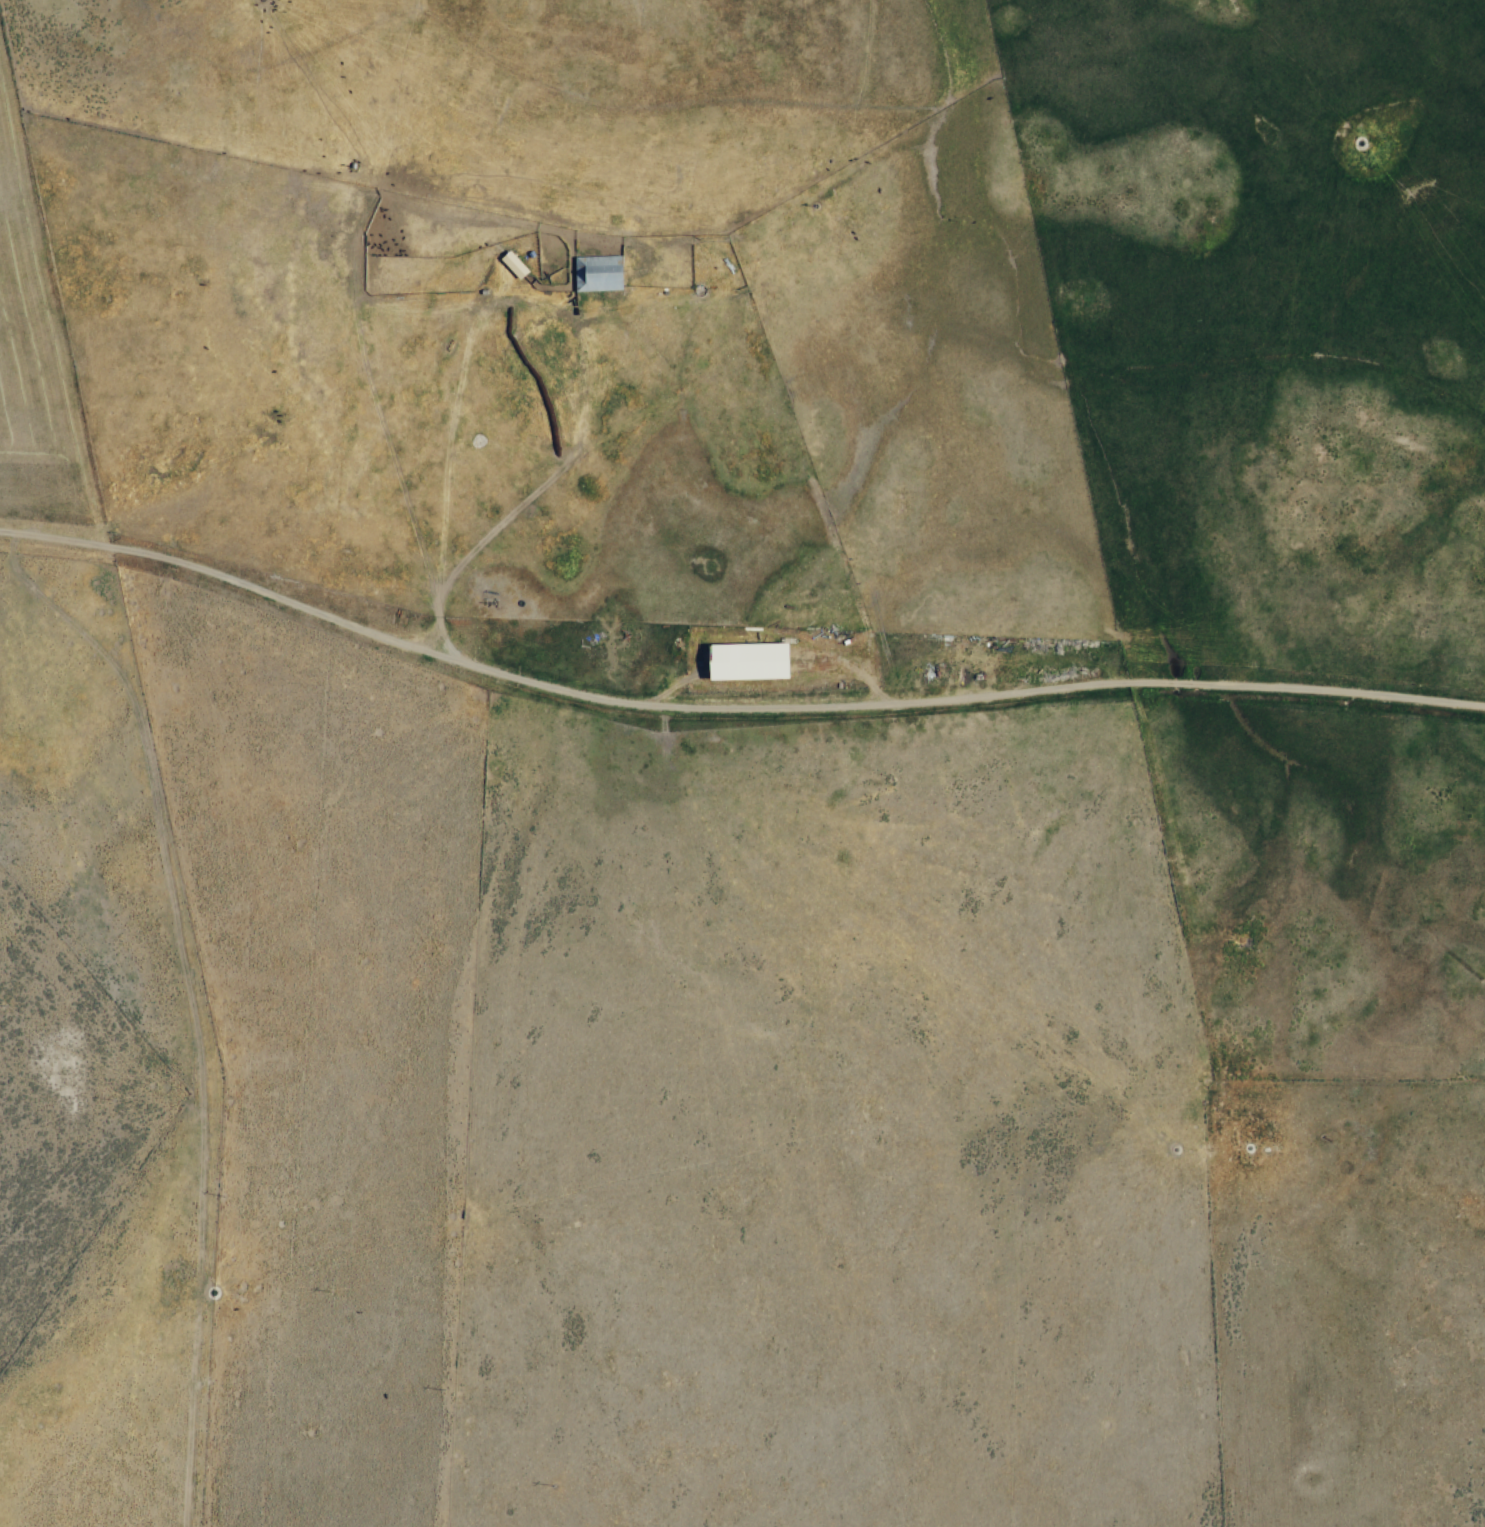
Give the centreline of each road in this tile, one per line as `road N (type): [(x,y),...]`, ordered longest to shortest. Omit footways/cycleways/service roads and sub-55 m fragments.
road 1 (residential): [(1484,709),(1177,685),(774,711),(618,706),(483,671),(141,556),(0,534)]

